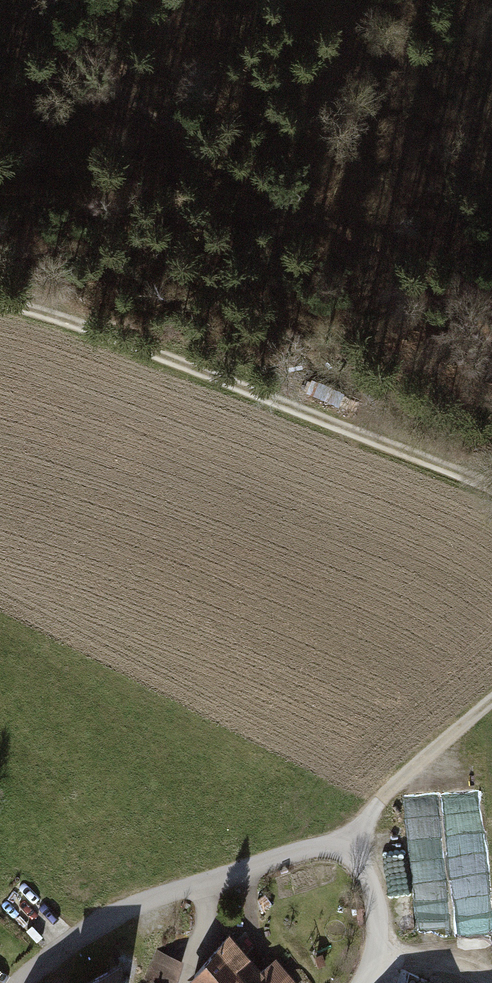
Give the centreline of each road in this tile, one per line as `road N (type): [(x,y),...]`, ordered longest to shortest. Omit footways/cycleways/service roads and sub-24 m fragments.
road 1 (track): [(0,304),(491,486)]
road 2 (residential): [(38,982),(89,937),(145,907),(353,842)]
road 3 (track): [(491,110),(304,0)]
road 4 (track): [(491,704),(382,805)]
road 5 (residential): [(353,842),(375,881),(381,915),(379,962),(370,982)]

